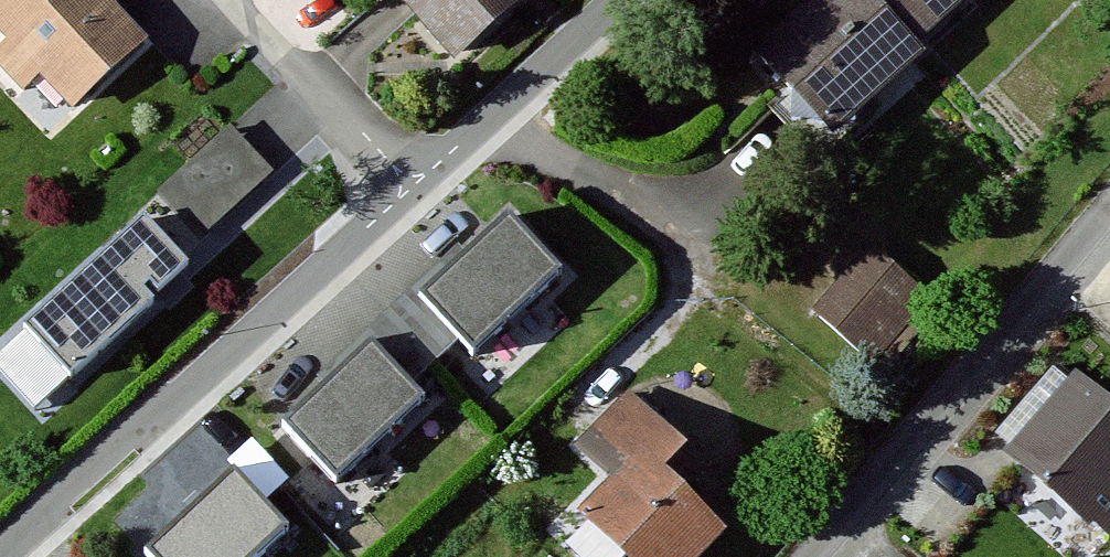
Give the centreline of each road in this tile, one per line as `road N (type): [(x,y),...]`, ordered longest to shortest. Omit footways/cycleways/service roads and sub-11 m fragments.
road 1 (residential): [(0,554),(617,0)]
road 2 (residential): [(824,556),(1109,217)]

